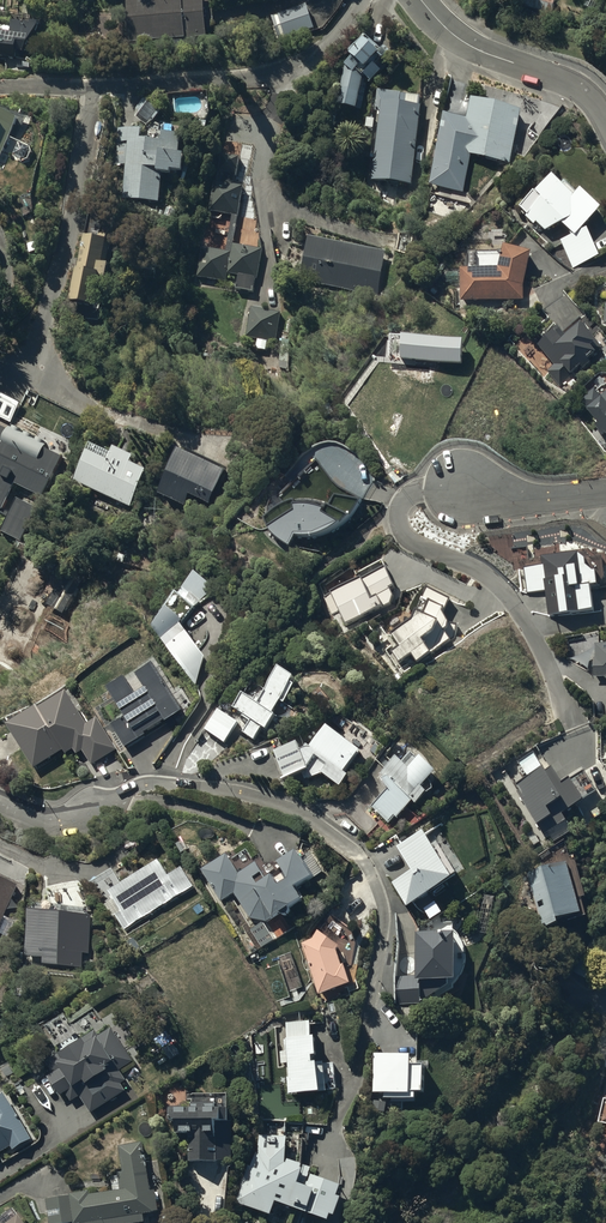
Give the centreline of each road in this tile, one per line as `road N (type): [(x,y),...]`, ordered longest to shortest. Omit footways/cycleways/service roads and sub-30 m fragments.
road 1 (residential): [(35,377),(92,90),(294,72),(366,0)]
road 2 (residential): [(420,0),(485,51),(578,88),(605,123)]
road 3 (residential): [(0,803),(82,818),(140,784)]
road 4 (residential): [(605,490),(525,496),(464,485)]

